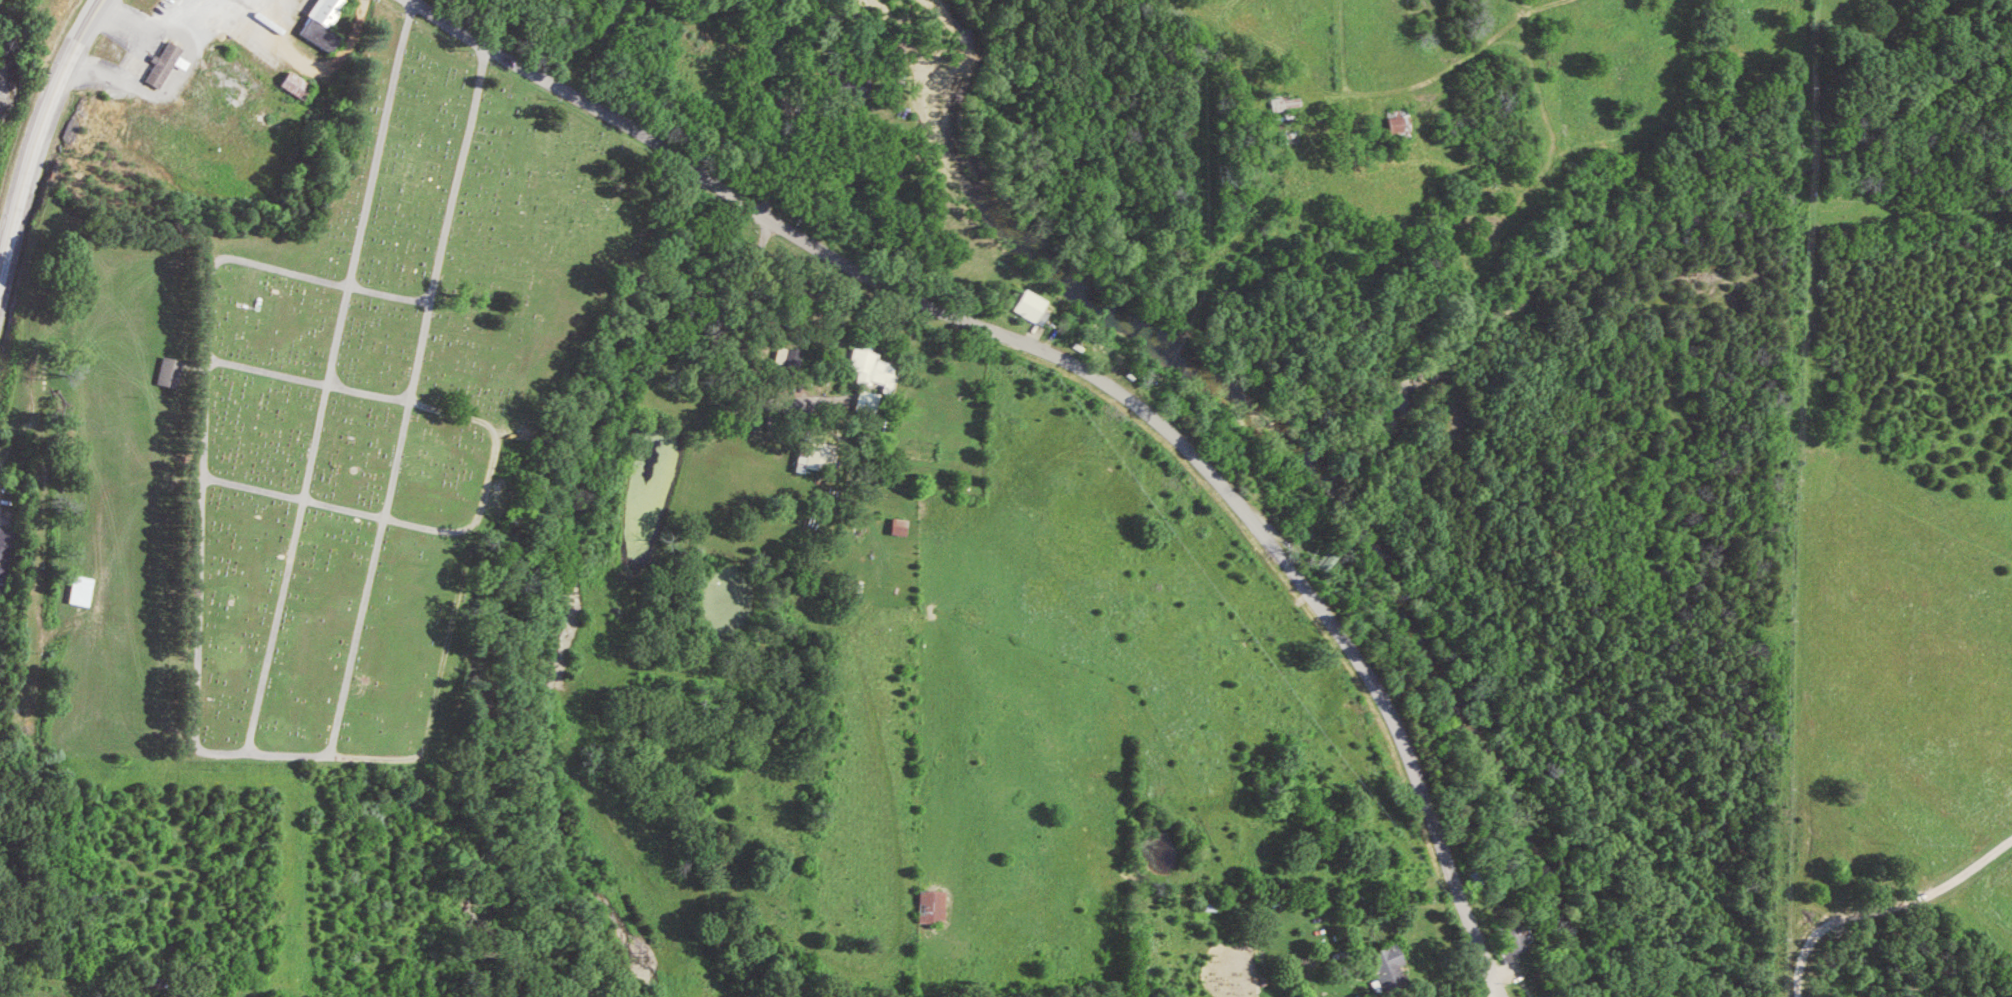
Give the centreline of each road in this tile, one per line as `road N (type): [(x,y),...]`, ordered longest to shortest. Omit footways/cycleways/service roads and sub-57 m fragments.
road 1 (residential): [(1496,996),(1405,742),(1371,676),(1275,545),(1199,462),(1126,398),(1074,367),(877,293),(778,233),(598,103),(397,0)]
road 2 (primary): [(0,353),(64,100),(112,0)]

